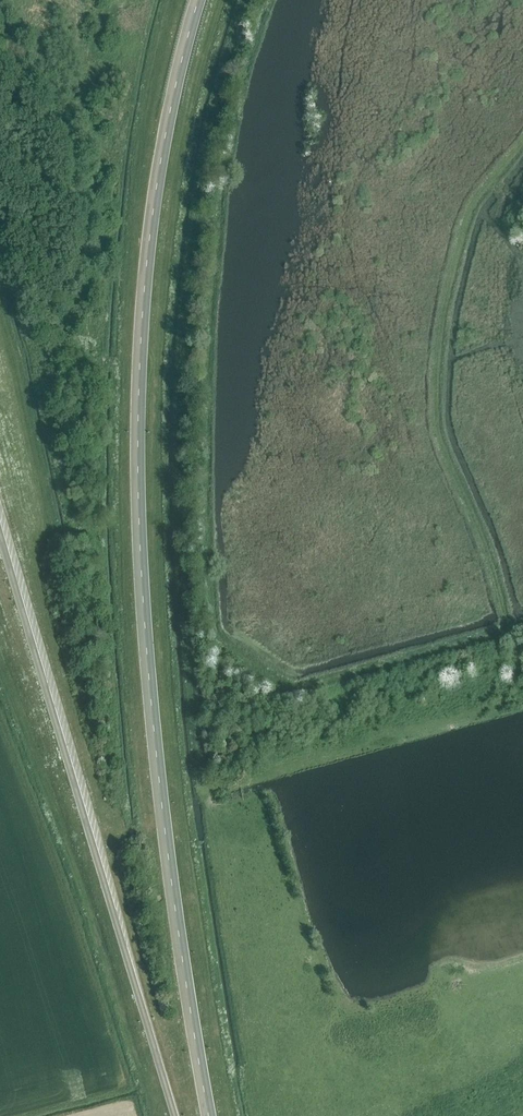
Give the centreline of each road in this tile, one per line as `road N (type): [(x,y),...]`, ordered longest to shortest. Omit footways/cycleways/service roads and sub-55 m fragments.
road 1 (motorway): [(208,1115),(163,818),(138,496),(149,232),(198,0)]
road 2 (track): [(268,0),(237,109),(212,319),(208,435),(218,641),(291,687),(522,626)]
road 3 (motorway): [(0,535),(174,1115)]
road 4 (track): [(510,630),(438,415),(448,295),(464,237),(475,205),(522,142)]

